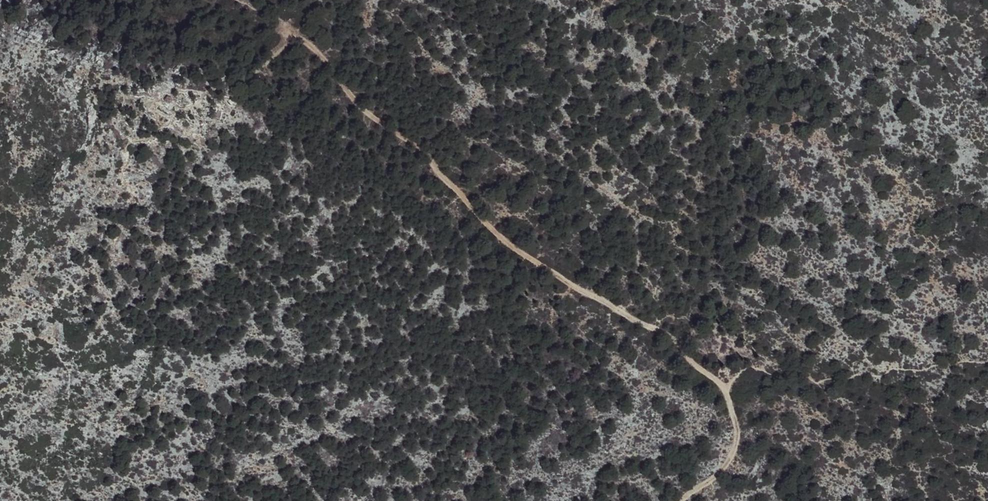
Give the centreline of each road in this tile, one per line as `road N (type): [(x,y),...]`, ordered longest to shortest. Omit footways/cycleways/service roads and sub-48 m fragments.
road 1 (track): [(691,500),(732,453),(737,431),(725,388),(690,363),(670,333),(623,317),(514,246),(440,175),(423,142),(368,111),(268,15)]

